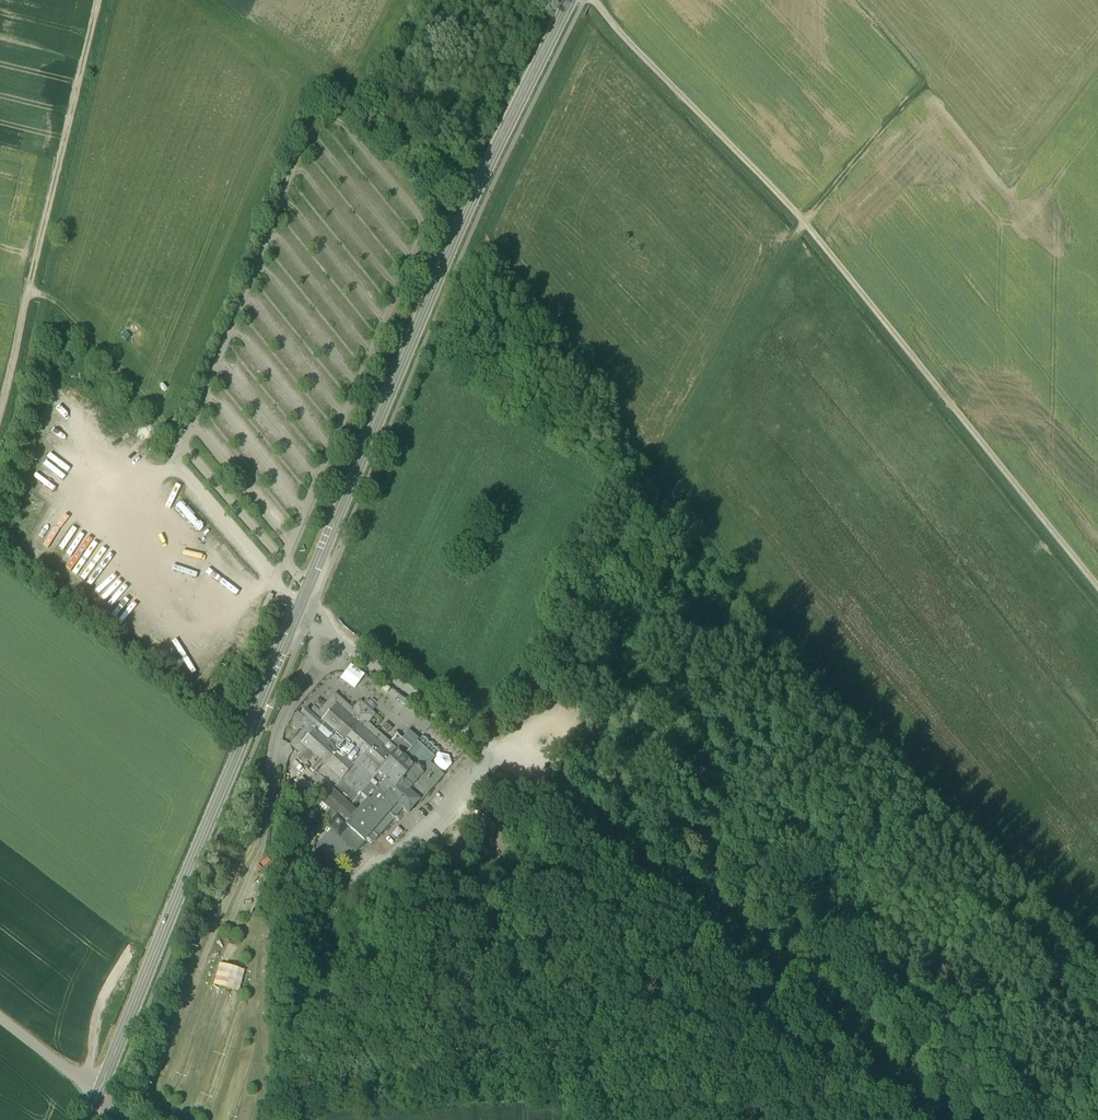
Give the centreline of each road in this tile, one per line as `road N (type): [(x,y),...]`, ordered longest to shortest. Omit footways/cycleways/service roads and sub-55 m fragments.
road 1 (tertiary): [(98,1094),(468,207),(570,0)]
road 2 (track): [(1097,584),(812,231),(593,0)]
road 3 (track): [(665,483),(814,683),(1097,953)]
road 4 (track): [(919,1119),(827,1025),(529,781)]
road 5 (track): [(665,483),(802,244),(933,84)]
road 6 (track): [(36,299),(108,0)]
road 7 (track): [(665,483),(542,695)]
road 8 (track): [(36,299),(61,310),(188,456)]
road 9 (track): [(0,448),(36,299)]
road 10 (track): [(136,953),(105,1009),(86,1084)]
road 11 (unclassified): [(0,1018),(98,1094)]

